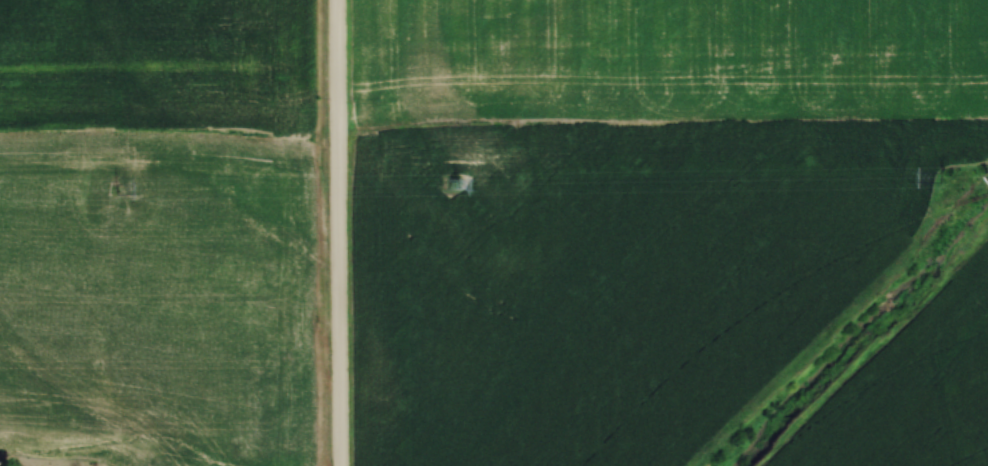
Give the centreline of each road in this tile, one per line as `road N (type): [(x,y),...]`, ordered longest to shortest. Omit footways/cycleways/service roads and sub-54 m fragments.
road 1 (residential): [(338,465),(334,0)]

